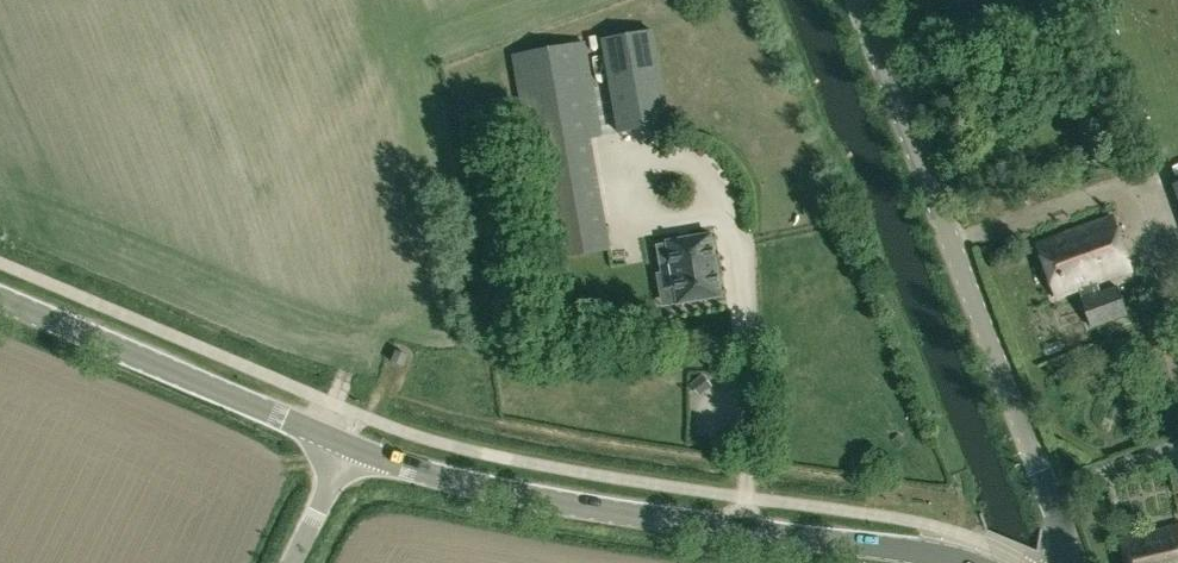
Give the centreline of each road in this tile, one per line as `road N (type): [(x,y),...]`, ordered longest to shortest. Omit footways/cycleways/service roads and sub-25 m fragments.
road 1 (secondary): [(947,562),(912,551),(517,497),(348,450)]
road 2 (tertiary): [(1050,500),(855,0)]
road 3 (secondary): [(348,450),(0,304)]
road 4 (unclassified): [(1050,500),(1177,452)]
road 5 (unclassified): [(297,562),(348,450)]

